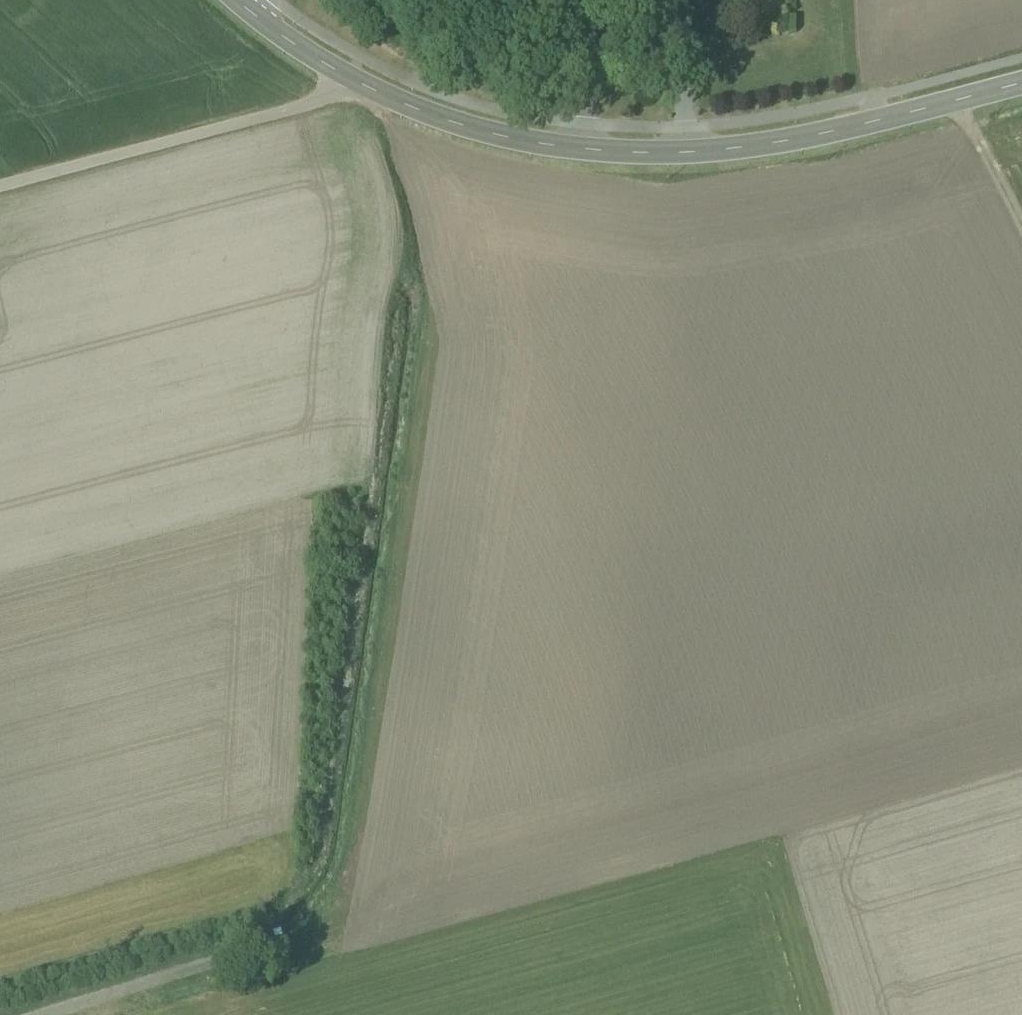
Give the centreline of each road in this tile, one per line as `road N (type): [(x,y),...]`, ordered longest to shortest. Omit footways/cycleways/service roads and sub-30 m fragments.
road 1 (tertiary): [(238,0),(351,78),(420,111),(565,149),(665,156),(757,147),(1021,87)]
road 2 (unclassified): [(48,1014),(227,959)]
road 3 (track): [(961,102),(1021,225)]

